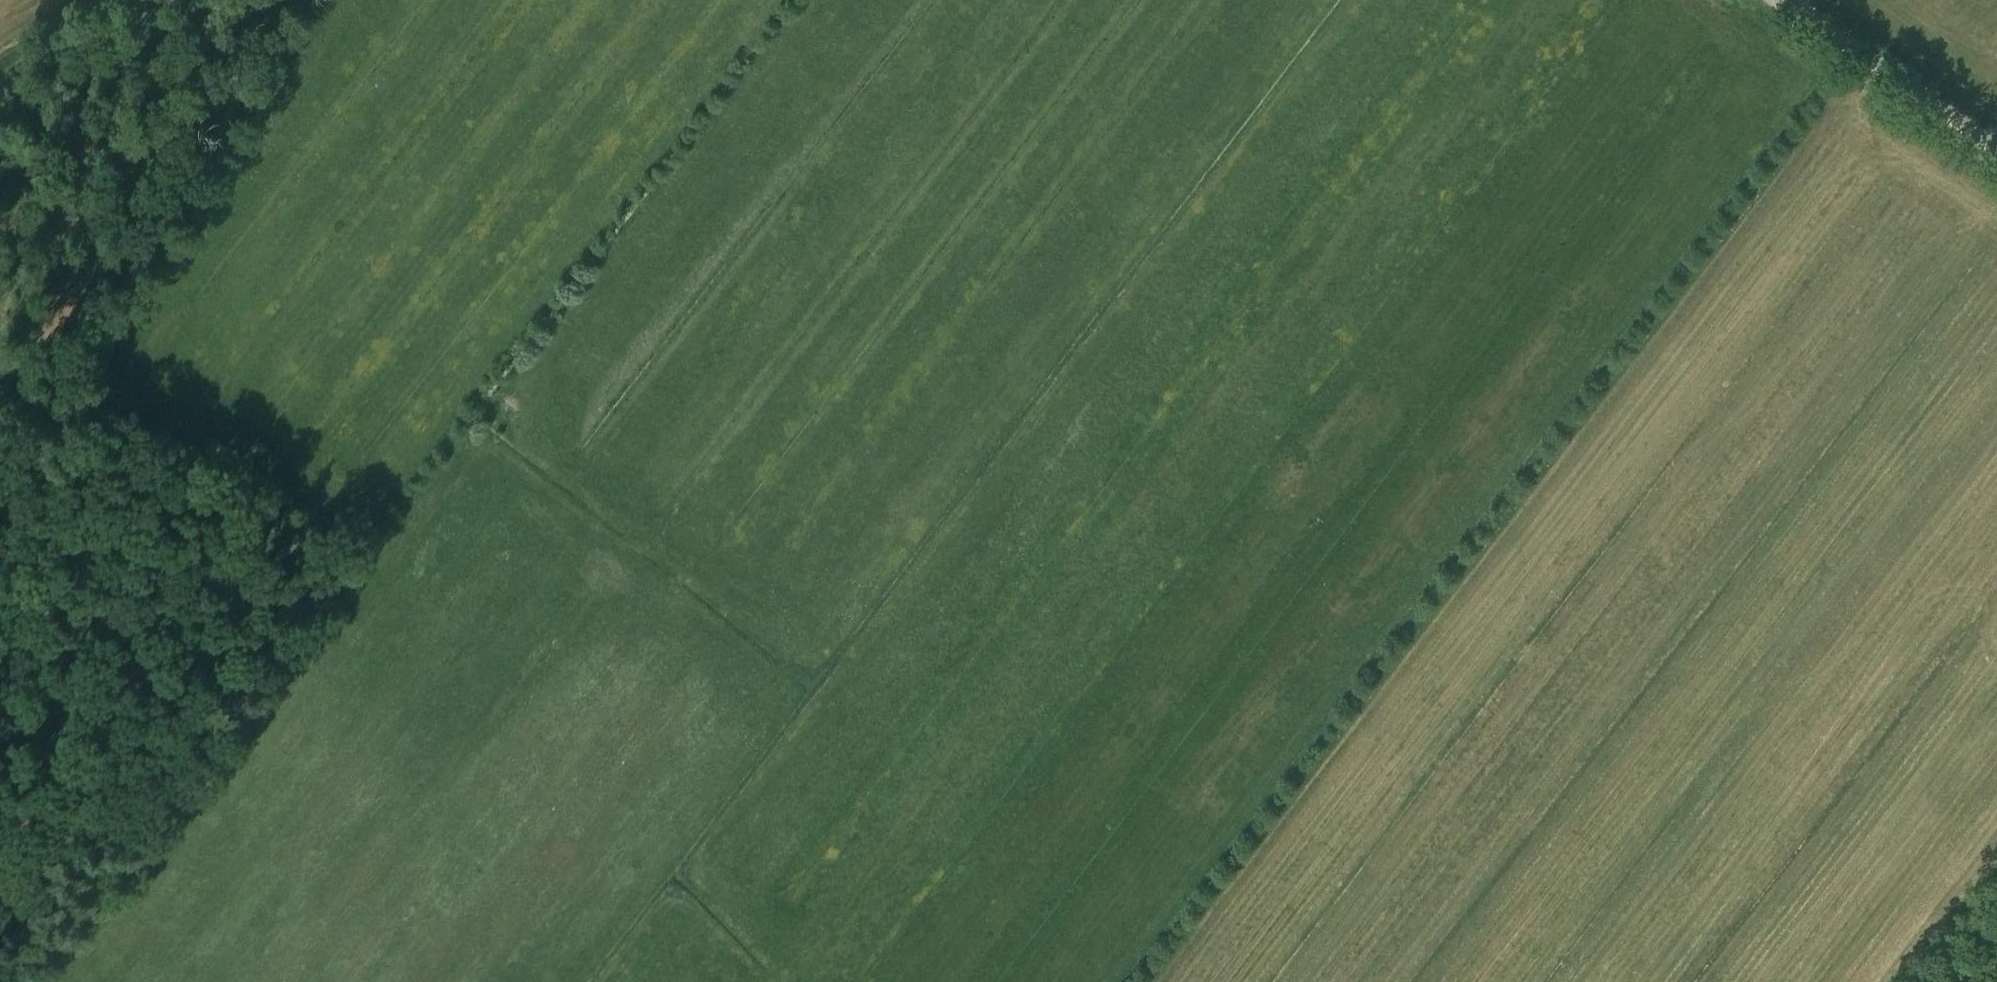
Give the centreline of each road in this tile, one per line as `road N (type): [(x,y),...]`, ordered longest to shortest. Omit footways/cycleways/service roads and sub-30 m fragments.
road 1 (unclassified): [(1996,146),(1797,0)]
road 2 (unclassified): [(0,89),(159,0)]

